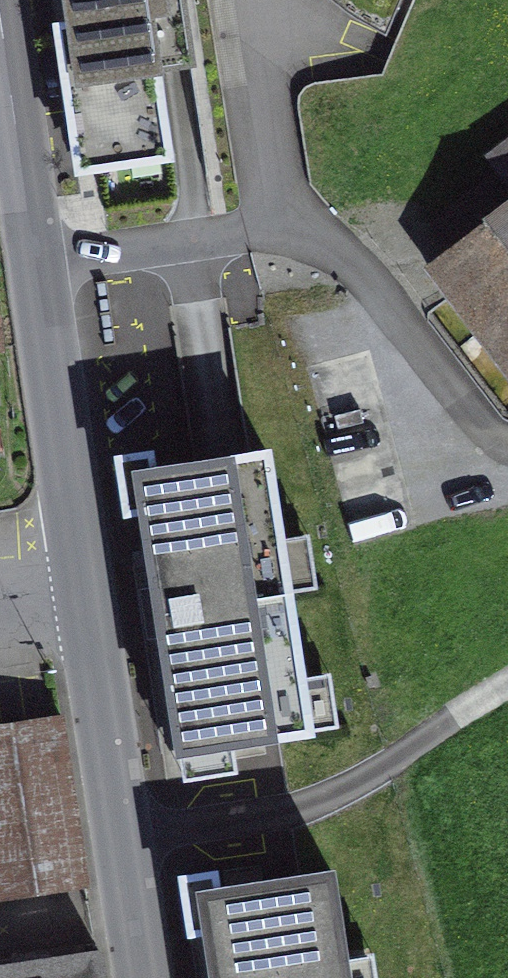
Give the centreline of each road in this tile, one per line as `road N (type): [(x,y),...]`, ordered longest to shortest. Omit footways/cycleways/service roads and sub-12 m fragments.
road 1 (residential): [(0,37),(85,599)]
road 2 (unclassified): [(143,977),(85,599)]

